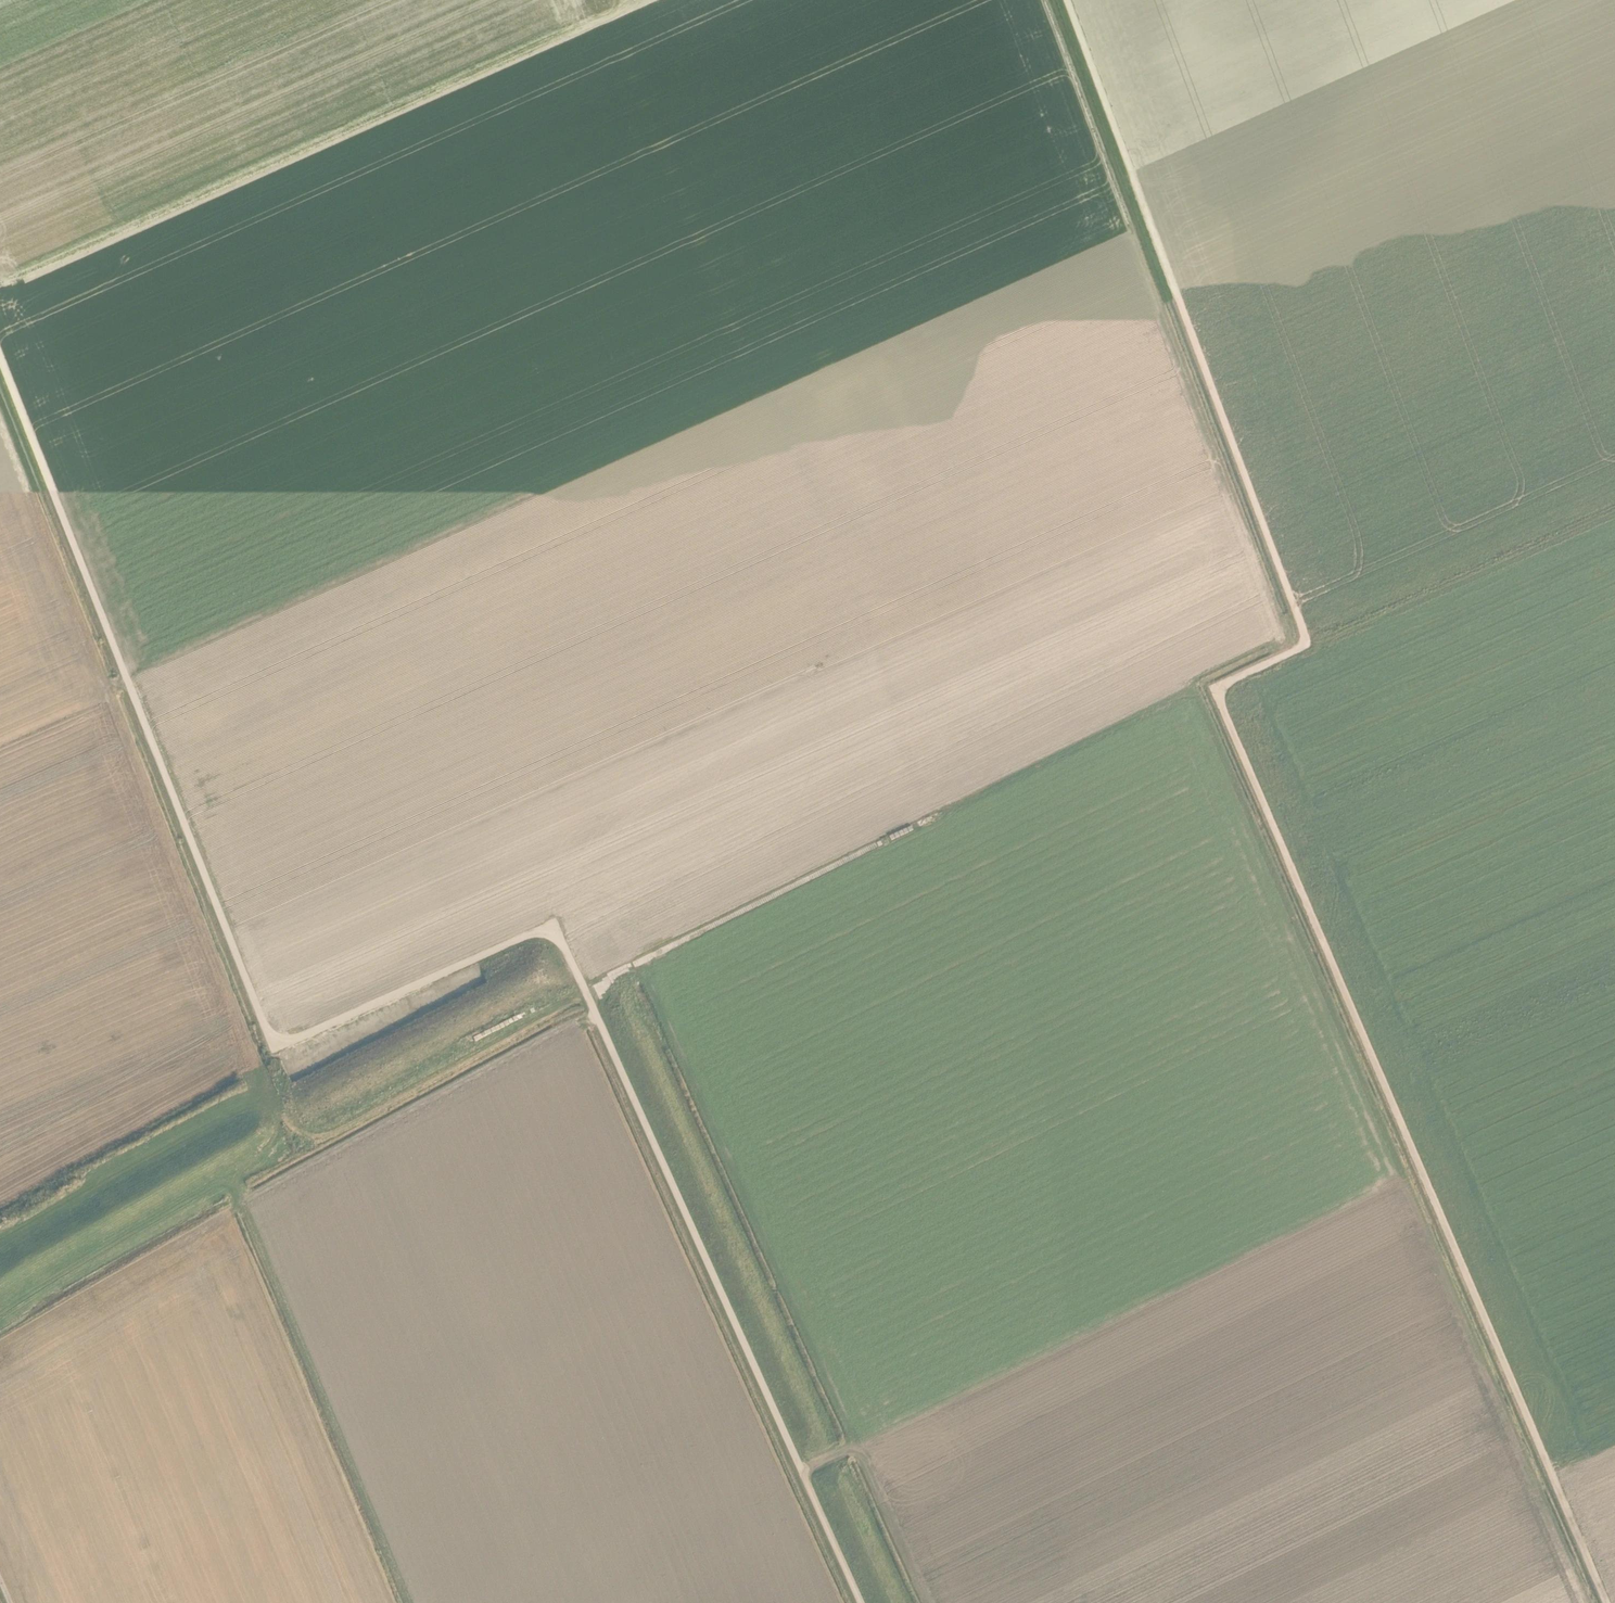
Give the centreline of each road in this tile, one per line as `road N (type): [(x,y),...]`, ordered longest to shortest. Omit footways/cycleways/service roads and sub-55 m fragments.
road 1 (track): [(1607,1602),(1223,706),(1227,684),(1308,643),(1067,0)]
road 2 (track): [(611,1052),(592,1005),(618,974),(935,817),(617,0)]

